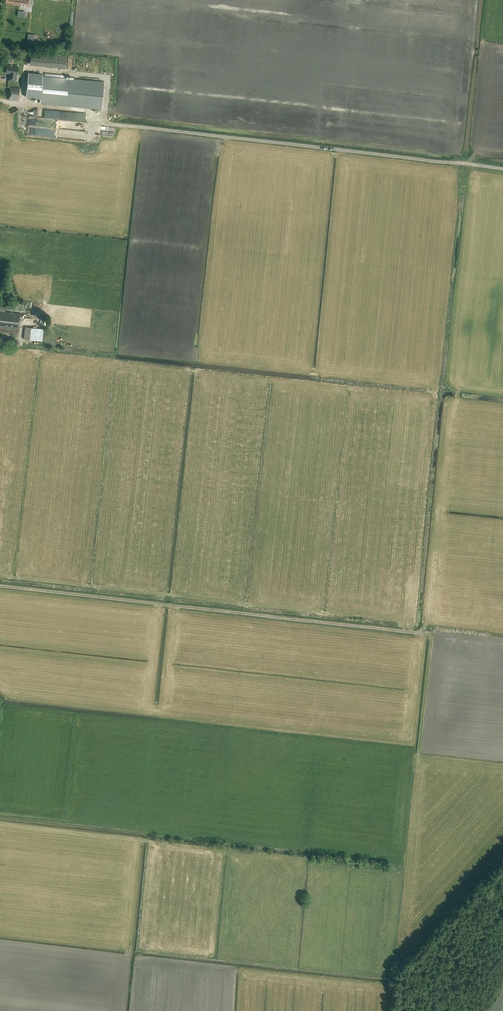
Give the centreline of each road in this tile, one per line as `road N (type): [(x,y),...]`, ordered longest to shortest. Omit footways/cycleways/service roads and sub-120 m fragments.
road 1 (track): [(0,586),(421,632),(426,624)]

